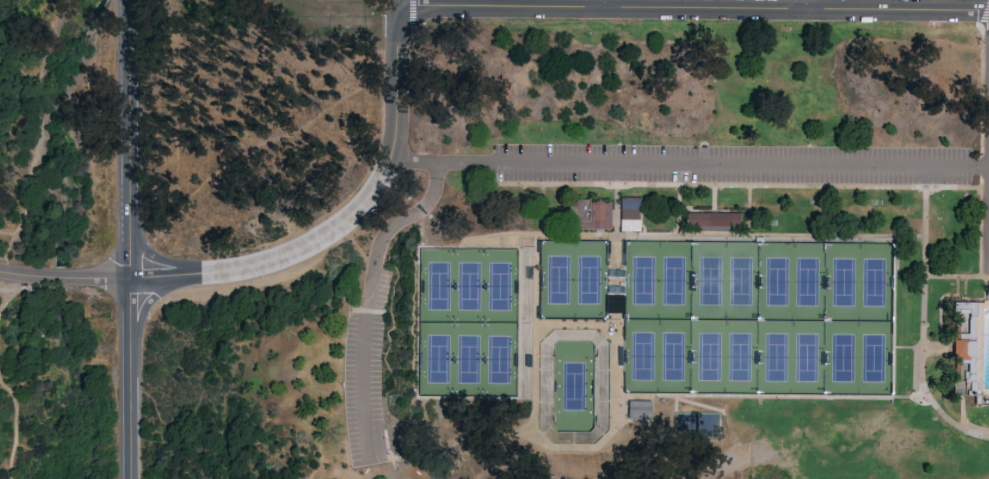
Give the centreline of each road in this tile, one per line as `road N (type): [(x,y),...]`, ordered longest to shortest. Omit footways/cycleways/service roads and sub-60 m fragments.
road 1 (tertiary): [(397,5),(988,9)]
road 2 (residential): [(132,279),(271,263),(316,244),(355,214),(377,190),(393,147),(397,5)]
road 3 (secondary): [(132,279),(132,0)]
road 4 (secondary): [(133,478),(132,279)]
road 5 (residential): [(0,272),(132,279)]

